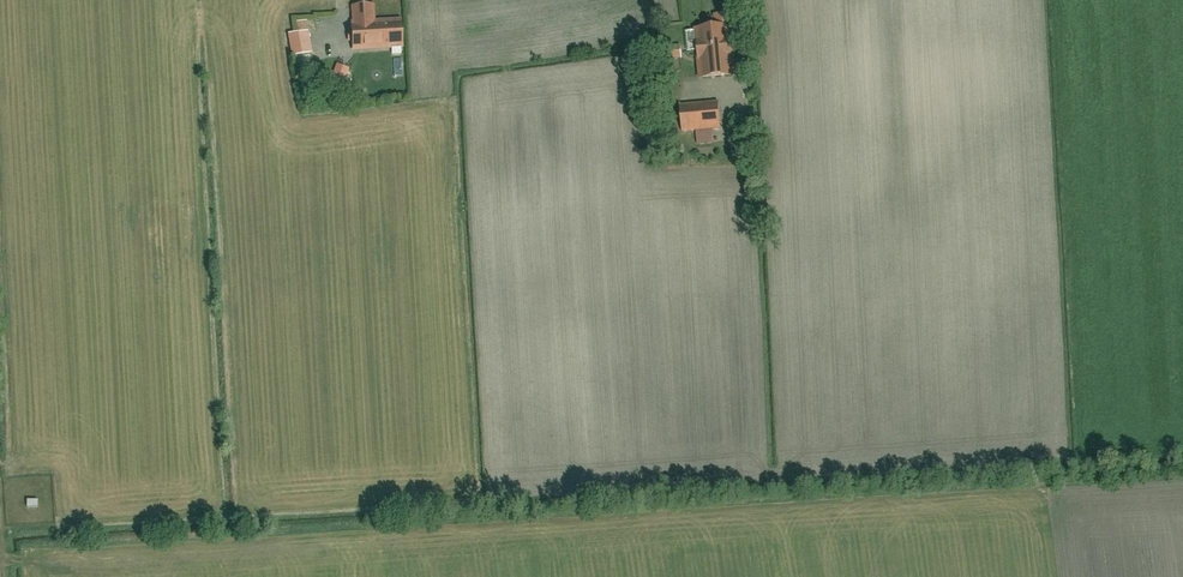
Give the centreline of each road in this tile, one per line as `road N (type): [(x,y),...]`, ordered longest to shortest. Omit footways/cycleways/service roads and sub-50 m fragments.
road 1 (track): [(741,0),(747,90),(707,93)]

